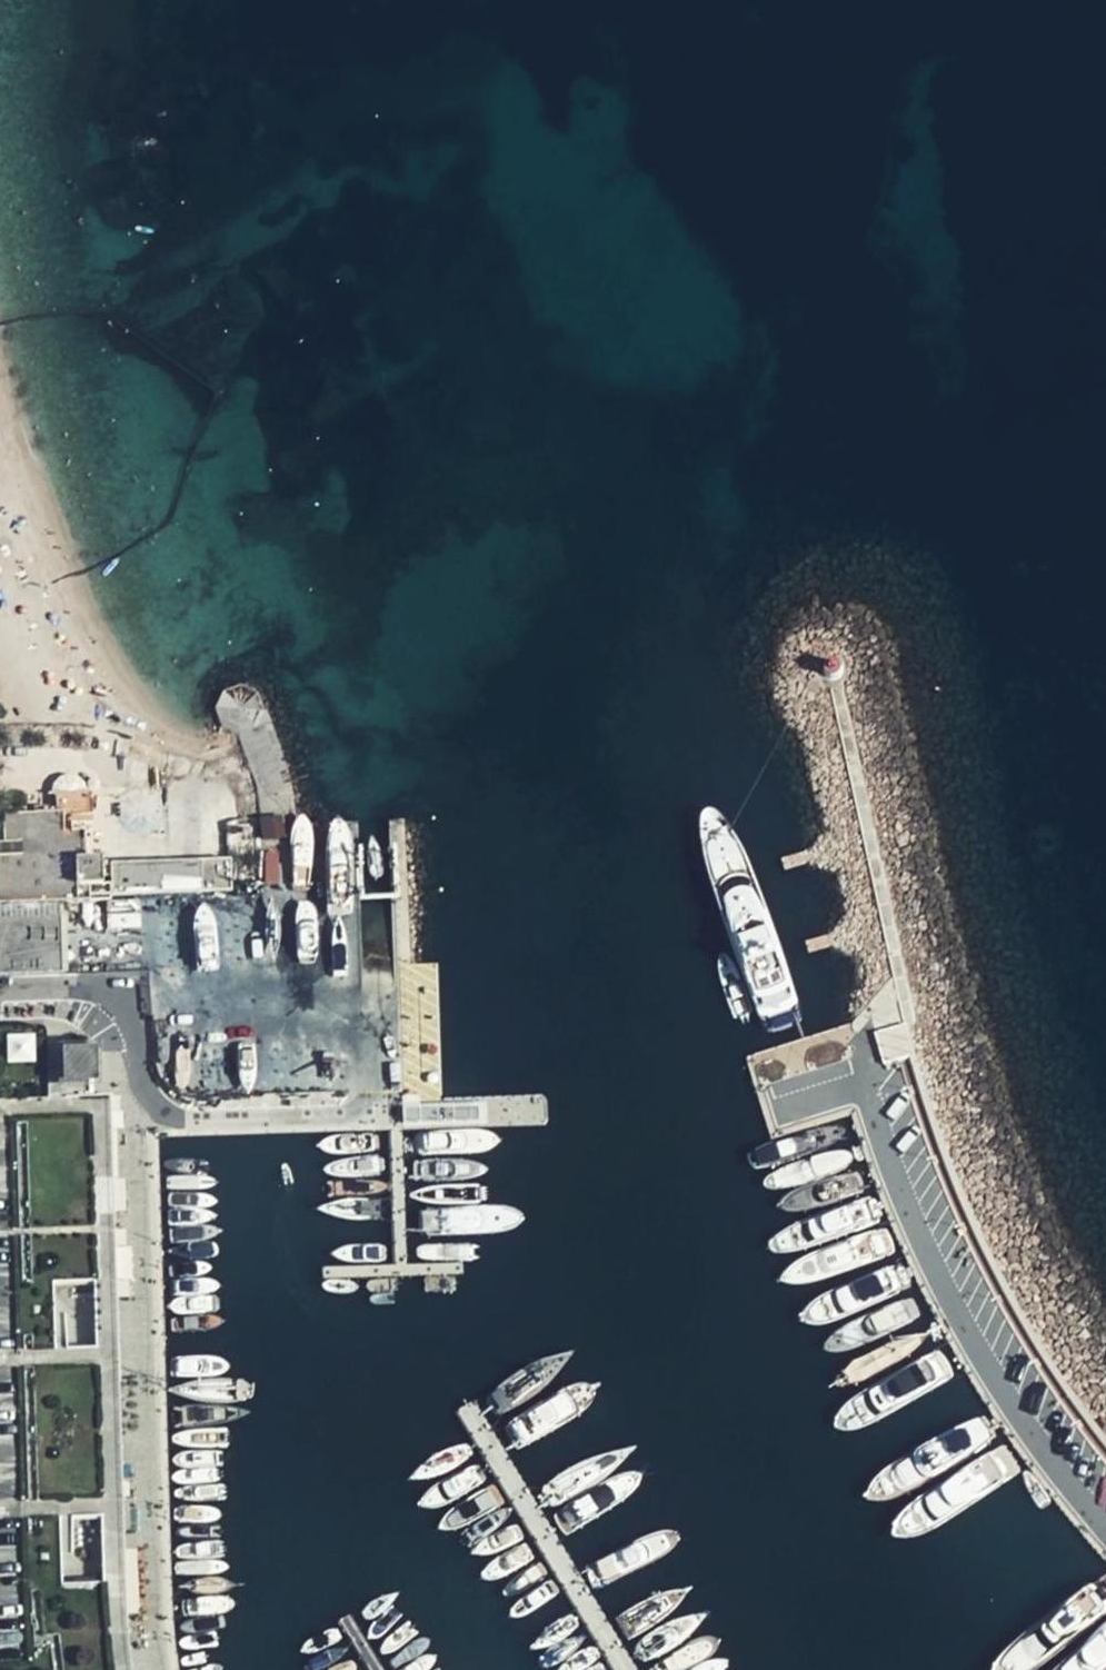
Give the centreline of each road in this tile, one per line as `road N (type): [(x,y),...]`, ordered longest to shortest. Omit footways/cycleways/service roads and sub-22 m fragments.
road 1 (residential): [(145,1088),(133,1030),(105,995),(0,990)]

